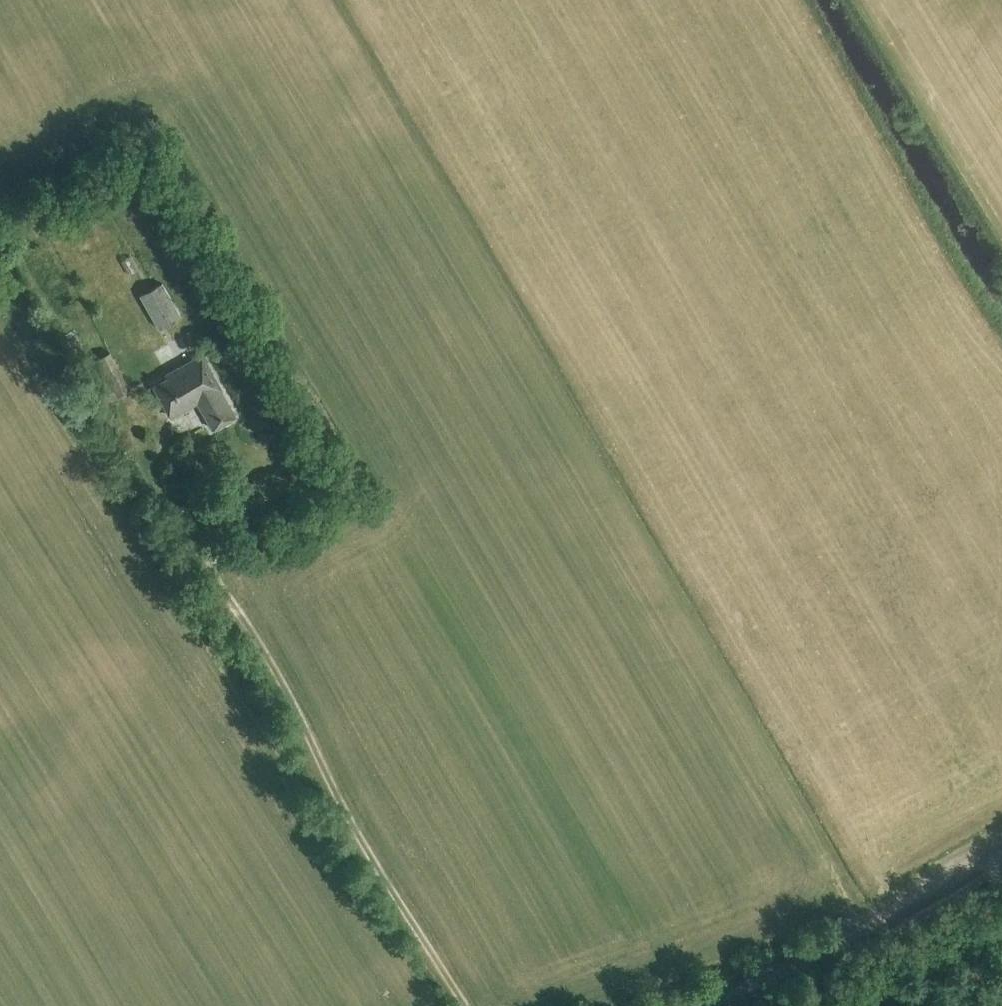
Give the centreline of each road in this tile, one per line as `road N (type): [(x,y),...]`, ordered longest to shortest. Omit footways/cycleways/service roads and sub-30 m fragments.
road 1 (track): [(457,1005),(211,575)]
road 2 (track): [(661,1005),(815,951),(983,854)]

